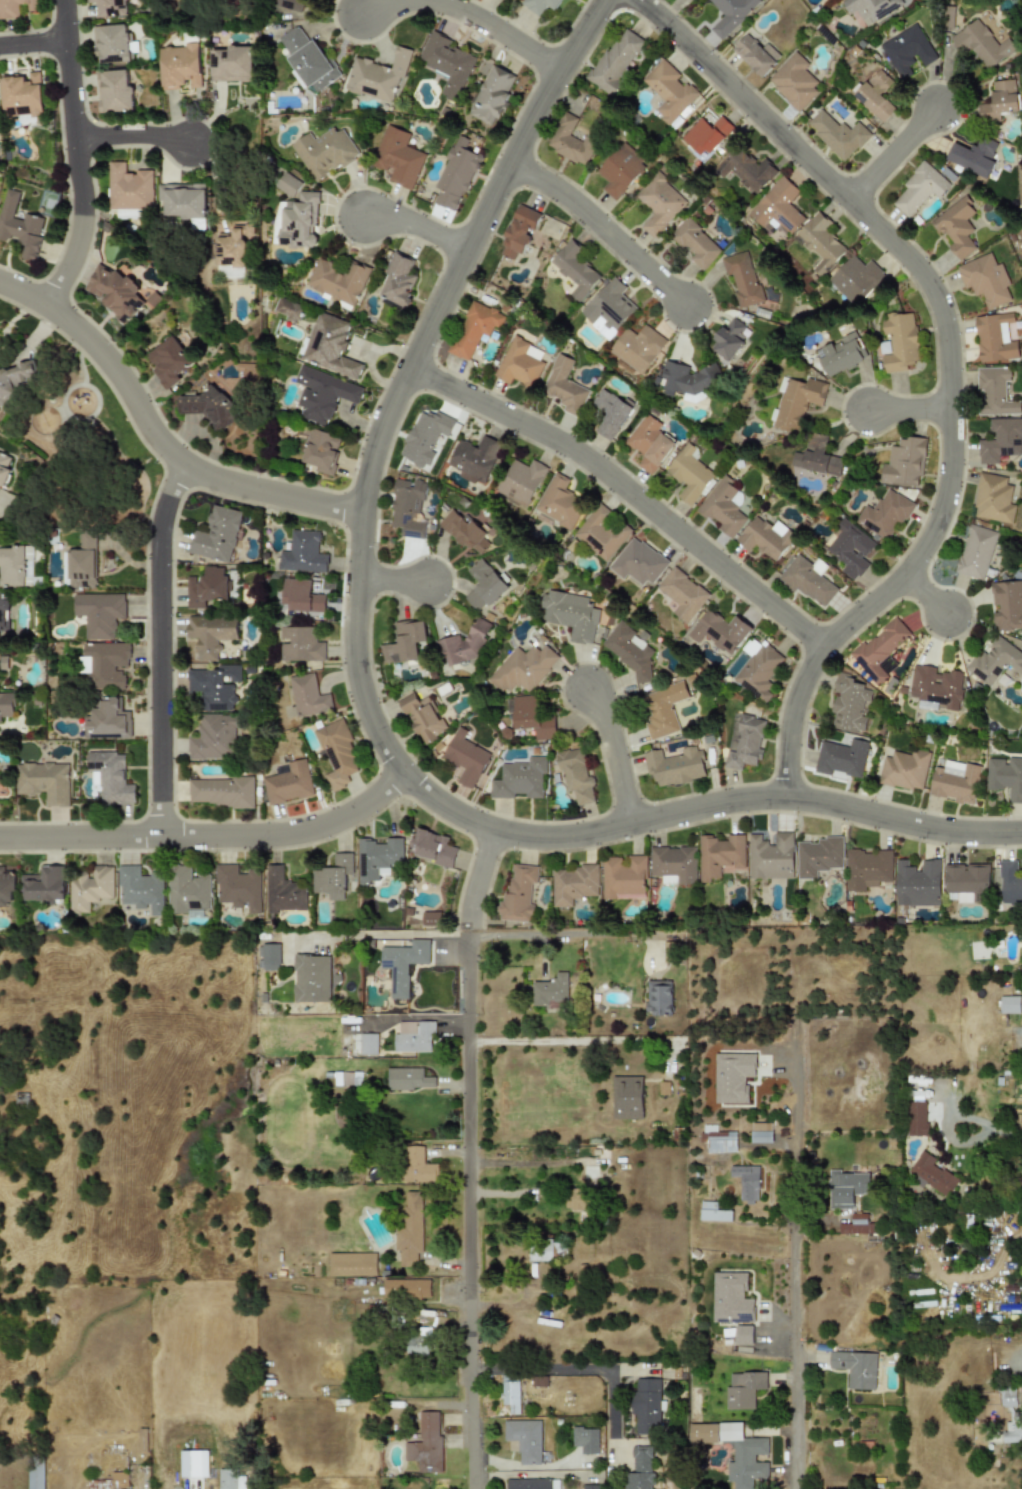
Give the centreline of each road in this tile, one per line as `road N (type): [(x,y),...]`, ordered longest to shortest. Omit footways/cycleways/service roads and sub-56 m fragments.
road 1 (residential): [(1021,832),(982,833),(782,793),(568,837),(484,834),(402,780),(358,659),(360,508),(469,246),(560,67),(606,0)]
road 2 (residential): [(638,0),(929,279),(951,336),(954,469),(941,519),(908,574),(825,647),(802,687),(782,793)]
road 3 (residential): [(476,1488),(468,933)]
road 4 (residential): [(412,371),(587,455),(825,647)]
road 5 (residential): [(800,1488),(792,1038)]
road 6 (residential): [(0,282),(49,303),(111,359),(141,413),(186,467),(360,508)]
road 7 (residential): [(0,835),(272,834),(335,822),(402,780)]
road 8 (residential): [(186,467),(161,529),(161,834)]
road 9 (residential): [(65,0),(83,206),(76,256),(49,303)]
road 10 (residential): [(515,158),(576,197),(689,306)]
road 11 (residential): [(468,933),(643,931)]
road 12 (residential): [(417,0),(463,9),(560,67)]
road 13 (residential): [(633,821),(607,717),(590,691)]
road 14 (residential): [(856,201),(939,107)]

